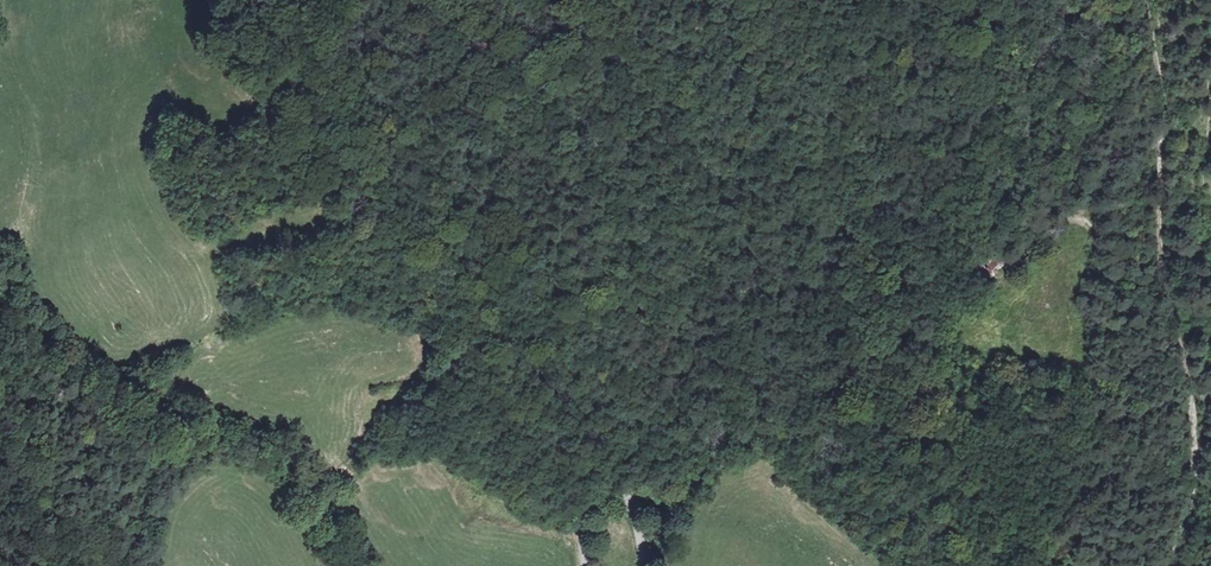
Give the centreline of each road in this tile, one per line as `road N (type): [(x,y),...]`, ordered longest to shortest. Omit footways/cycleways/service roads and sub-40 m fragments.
road 1 (track): [(970,0),(1010,75),(1013,128),(1007,168),(961,212),(939,248),(932,396),(991,565)]
road 2 (track): [(1147,0),(1162,98),(1158,232),(1193,407),(1193,497),(1168,565)]
road 3 (unclassified): [(586,565),(587,508),(612,492),(627,494),(638,508),(646,565)]

